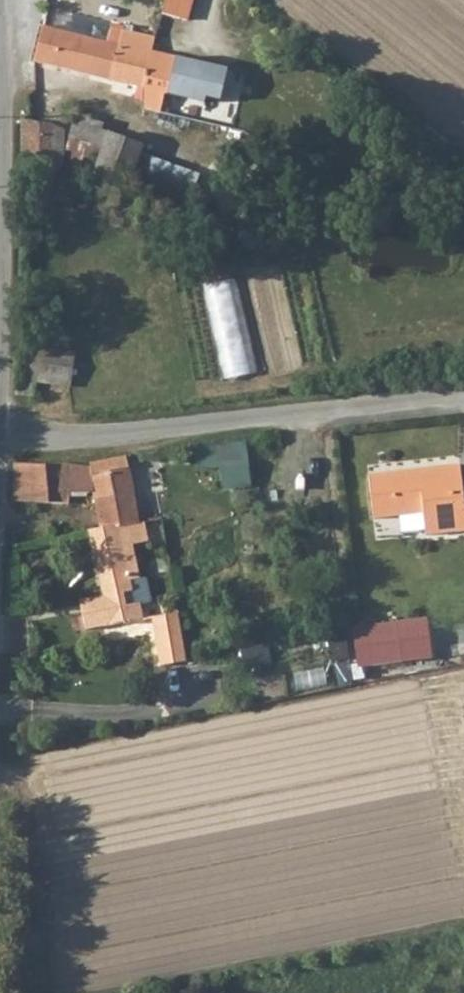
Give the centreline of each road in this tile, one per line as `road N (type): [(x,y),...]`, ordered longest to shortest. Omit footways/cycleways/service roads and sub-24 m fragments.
road 1 (residential): [(463,391),(0,435)]

